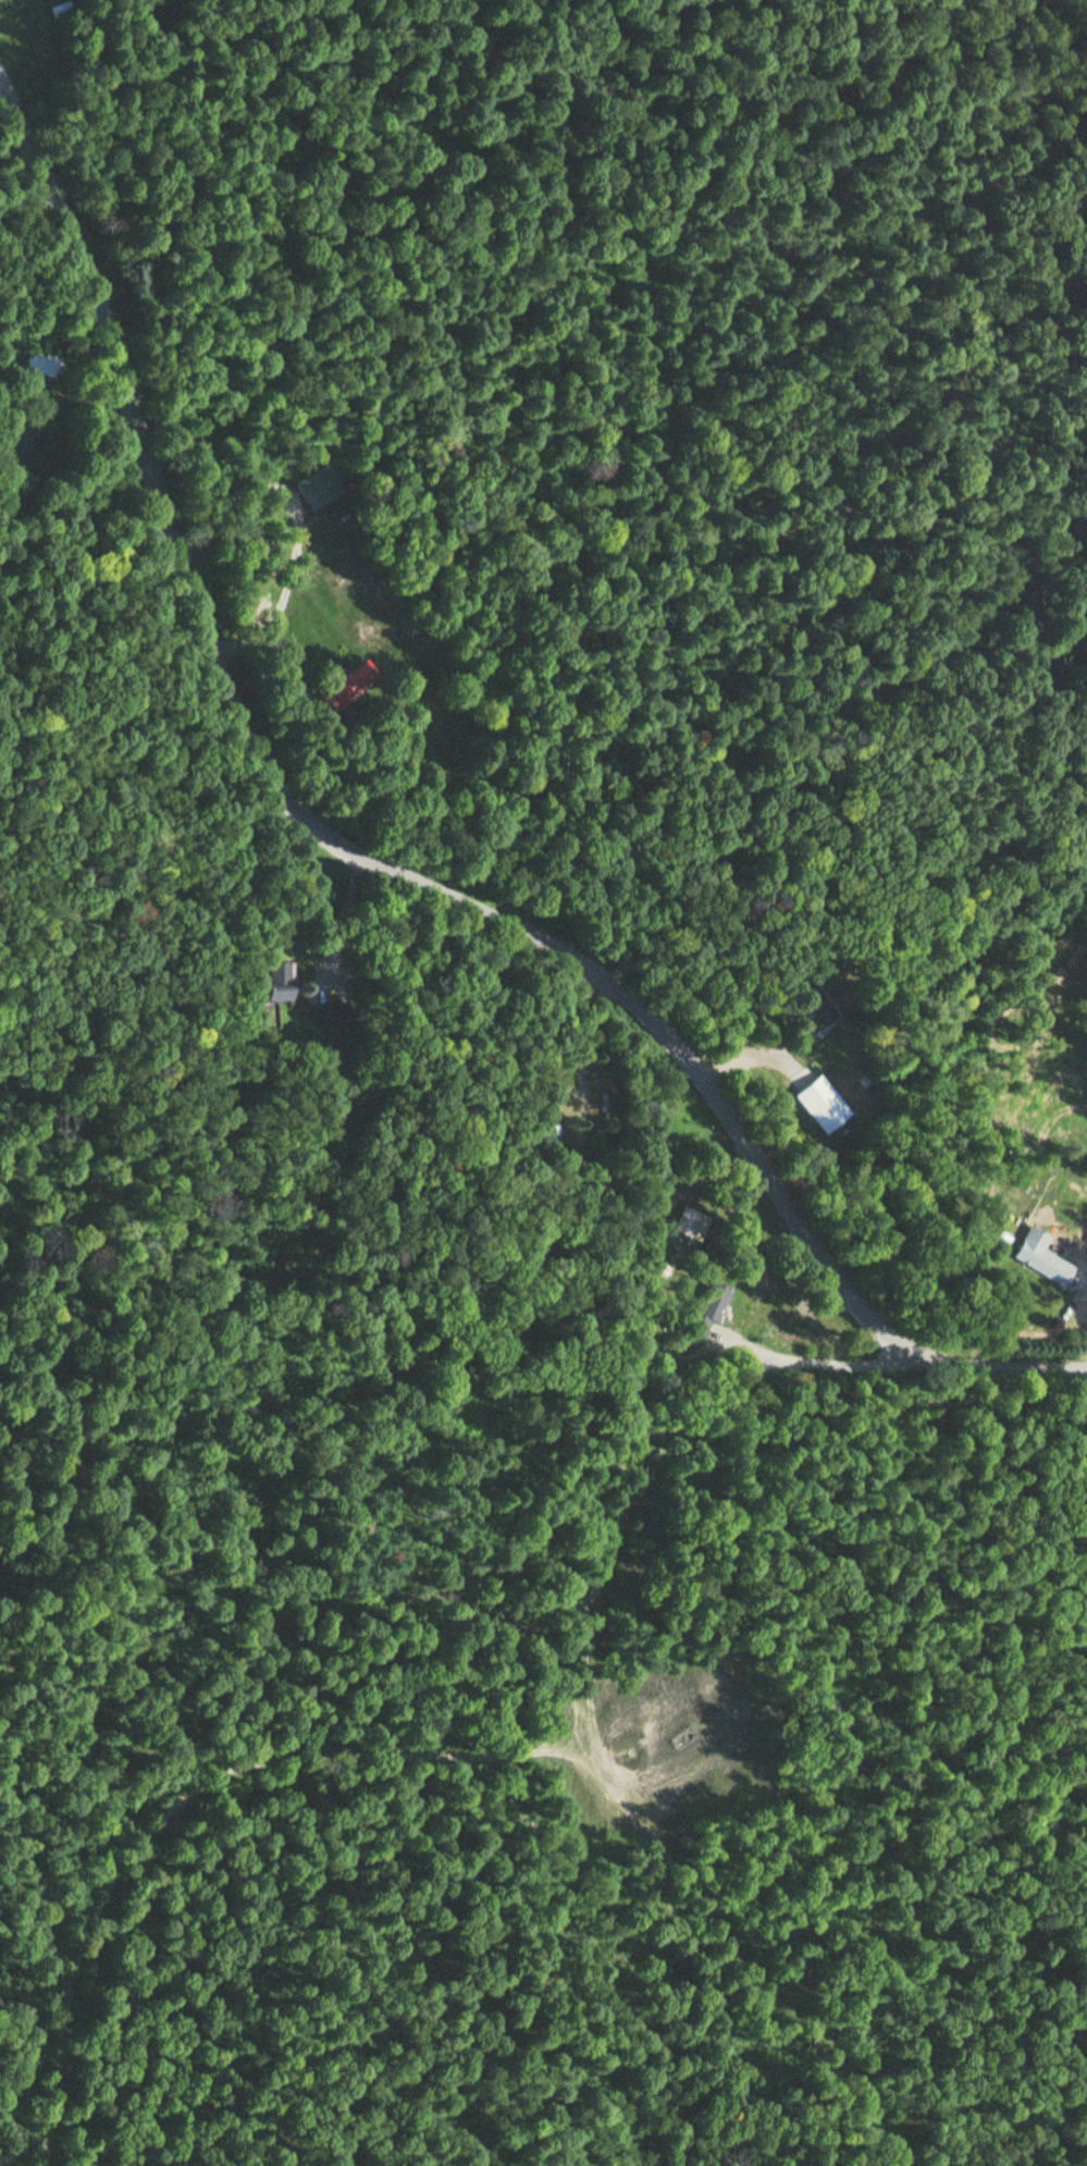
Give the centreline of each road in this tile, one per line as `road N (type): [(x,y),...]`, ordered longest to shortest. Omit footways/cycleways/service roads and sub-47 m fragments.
road 1 (residential): [(0,81),(66,219),(250,755),(273,791),(316,830),(510,920),(605,975),(728,1098),(814,1244),(868,1318),(895,1340)]
road 2 (residential): [(561,1538),(592,1478),(633,1356),(682,1346),(852,1356),(881,1353),(895,1340)]
road 3 (residential): [(895,1340),(943,1359),(1086,1370)]

